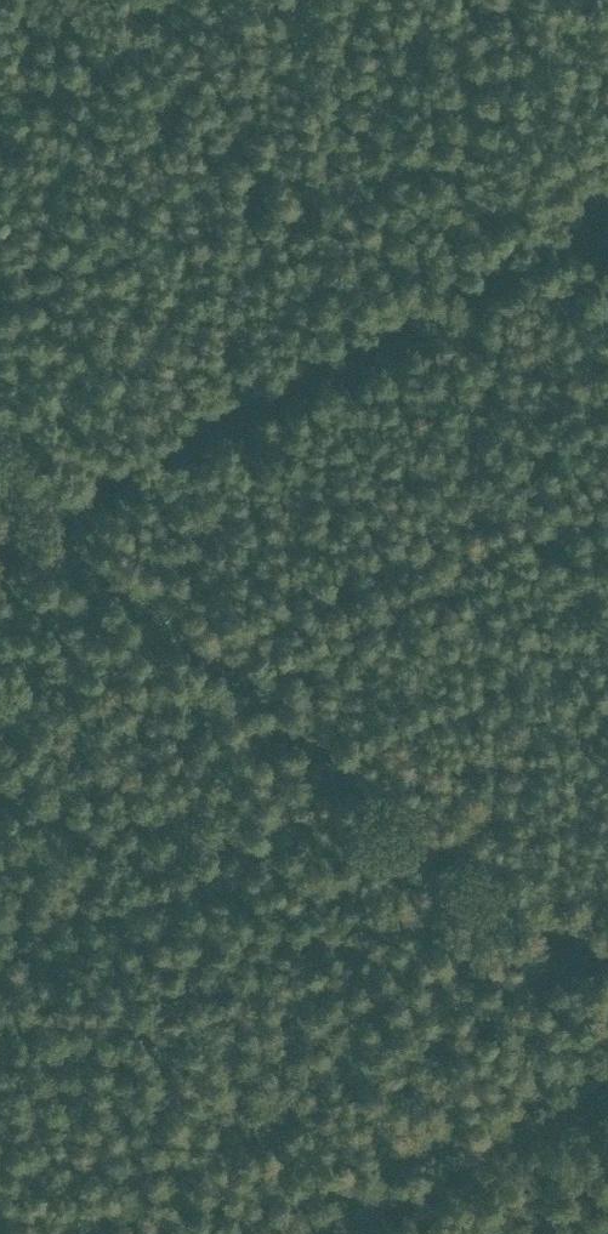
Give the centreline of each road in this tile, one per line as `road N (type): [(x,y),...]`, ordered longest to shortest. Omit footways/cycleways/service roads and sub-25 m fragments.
road 1 (track): [(360,1233),(607,1095)]

